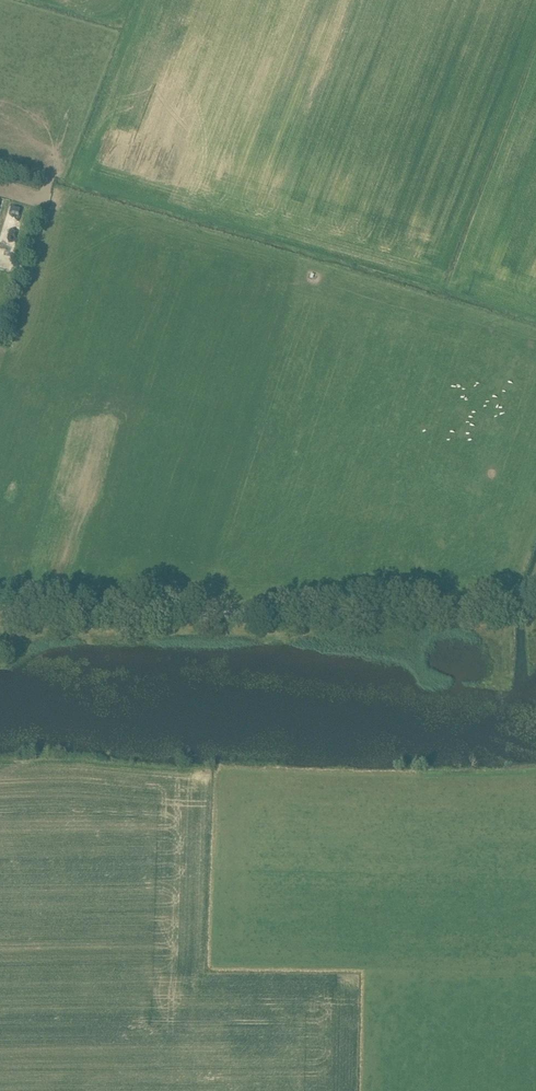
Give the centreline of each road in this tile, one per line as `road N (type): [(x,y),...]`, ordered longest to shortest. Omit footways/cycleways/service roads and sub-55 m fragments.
road 1 (tertiary): [(535,608),(0,609)]

